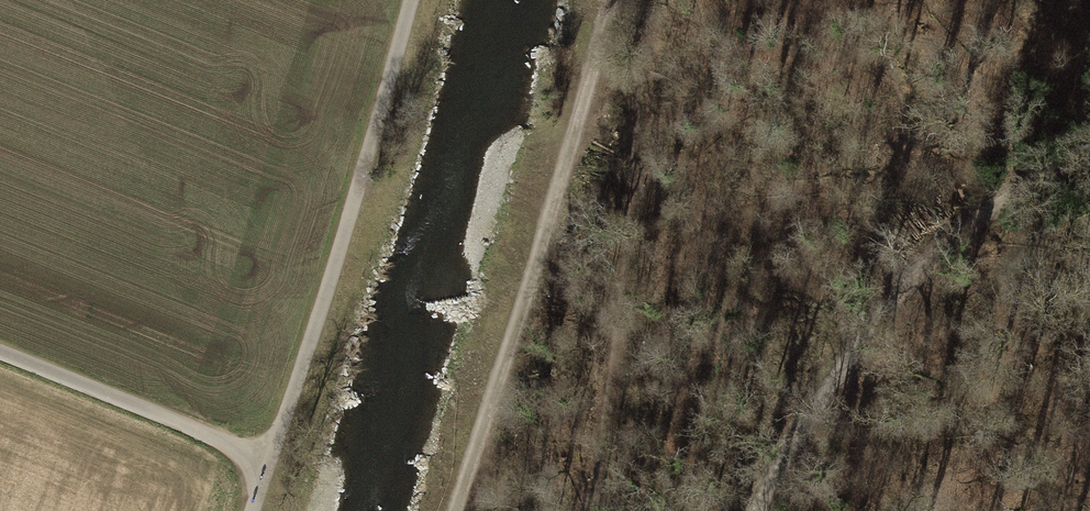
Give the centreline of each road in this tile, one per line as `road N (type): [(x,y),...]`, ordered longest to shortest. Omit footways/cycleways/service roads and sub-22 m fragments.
road 1 (track): [(410,0),(337,255),(252,510)]
road 2 (track): [(458,510),(616,0)]
road 3 (track): [(1089,141),(943,248),(826,387),(764,510)]
road 4 (track): [(269,459),(0,354)]

